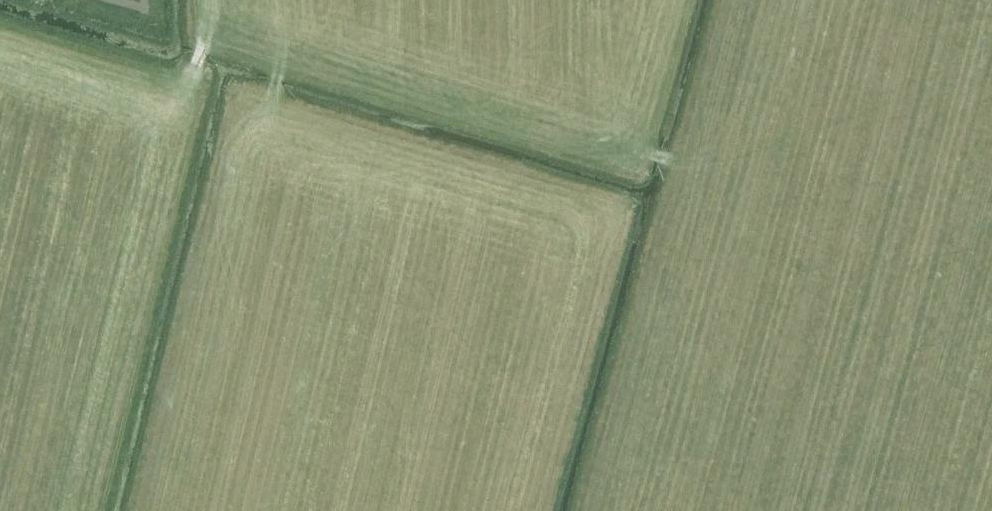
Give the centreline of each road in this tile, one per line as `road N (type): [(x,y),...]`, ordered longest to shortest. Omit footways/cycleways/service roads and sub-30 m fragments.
road 1 (track): [(81,510),(183,98)]
road 2 (track): [(283,59),(683,162)]
road 3 (track): [(715,217),(683,162),(991,71)]
road 4 (track): [(183,98),(207,39),(283,59),(253,208)]
road 5 (track): [(0,51),(183,98)]

